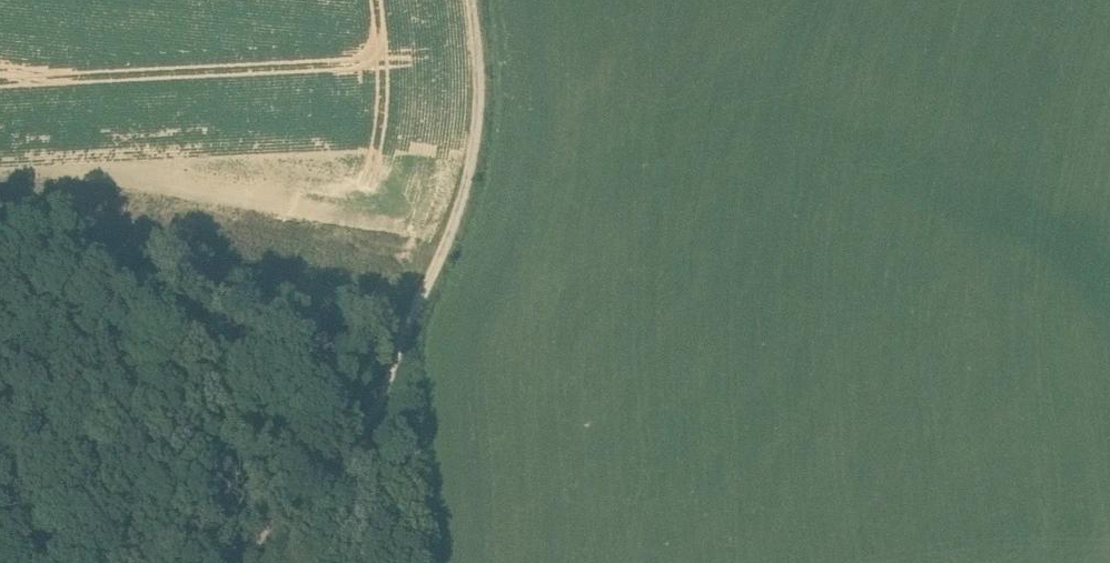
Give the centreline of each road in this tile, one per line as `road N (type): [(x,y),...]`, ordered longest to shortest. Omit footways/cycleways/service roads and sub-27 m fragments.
road 1 (track): [(472,0),(478,117),(451,236),(372,397),(239,562)]

